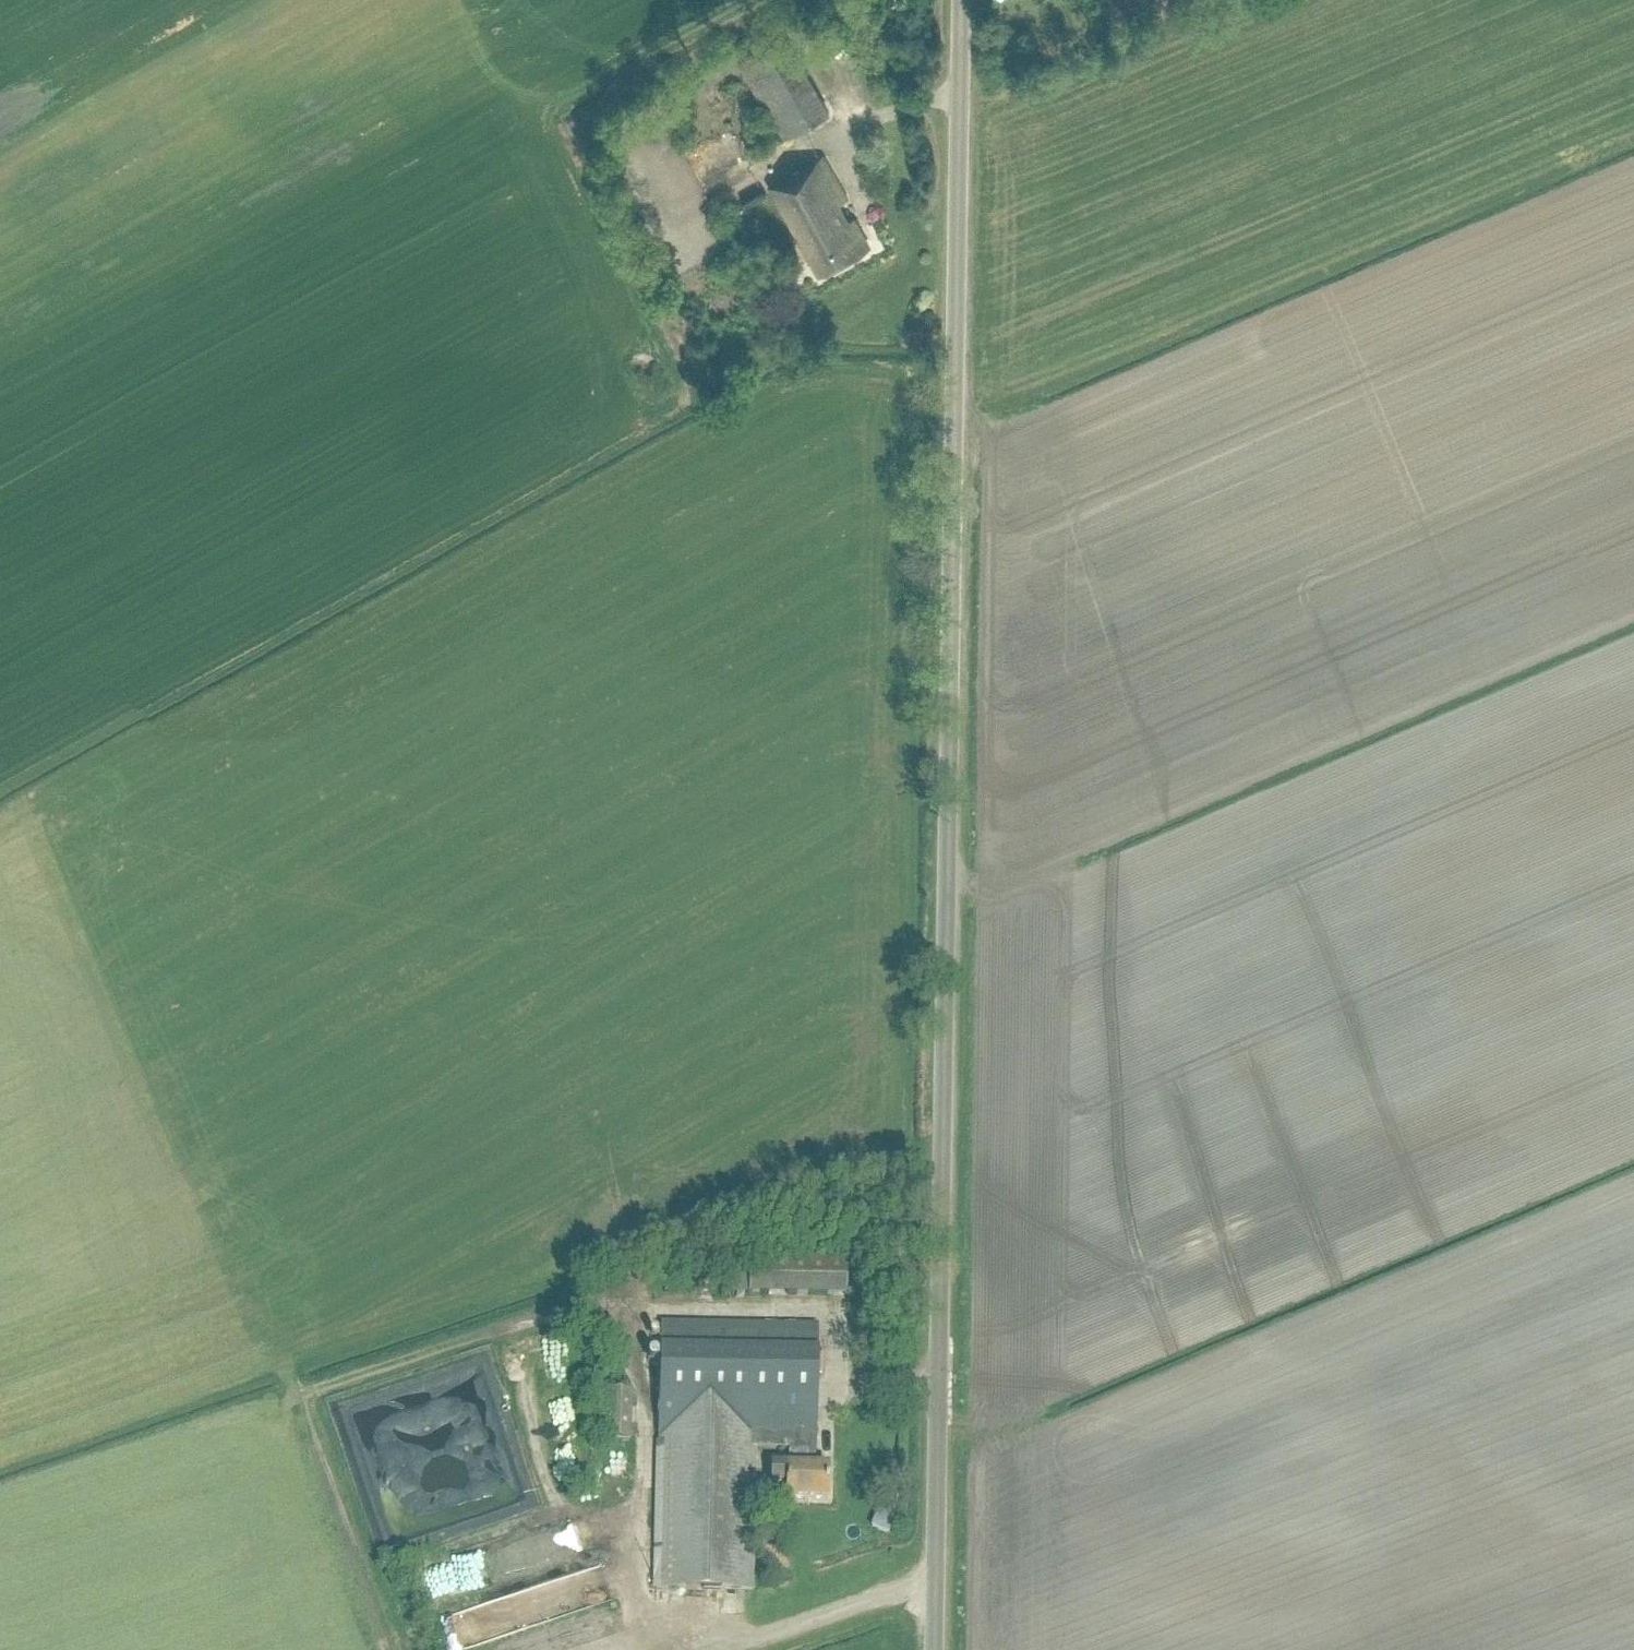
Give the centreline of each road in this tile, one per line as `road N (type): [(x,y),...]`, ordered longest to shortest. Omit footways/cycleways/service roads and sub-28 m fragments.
road 1 (unclassified): [(935,1649),(962,0)]

